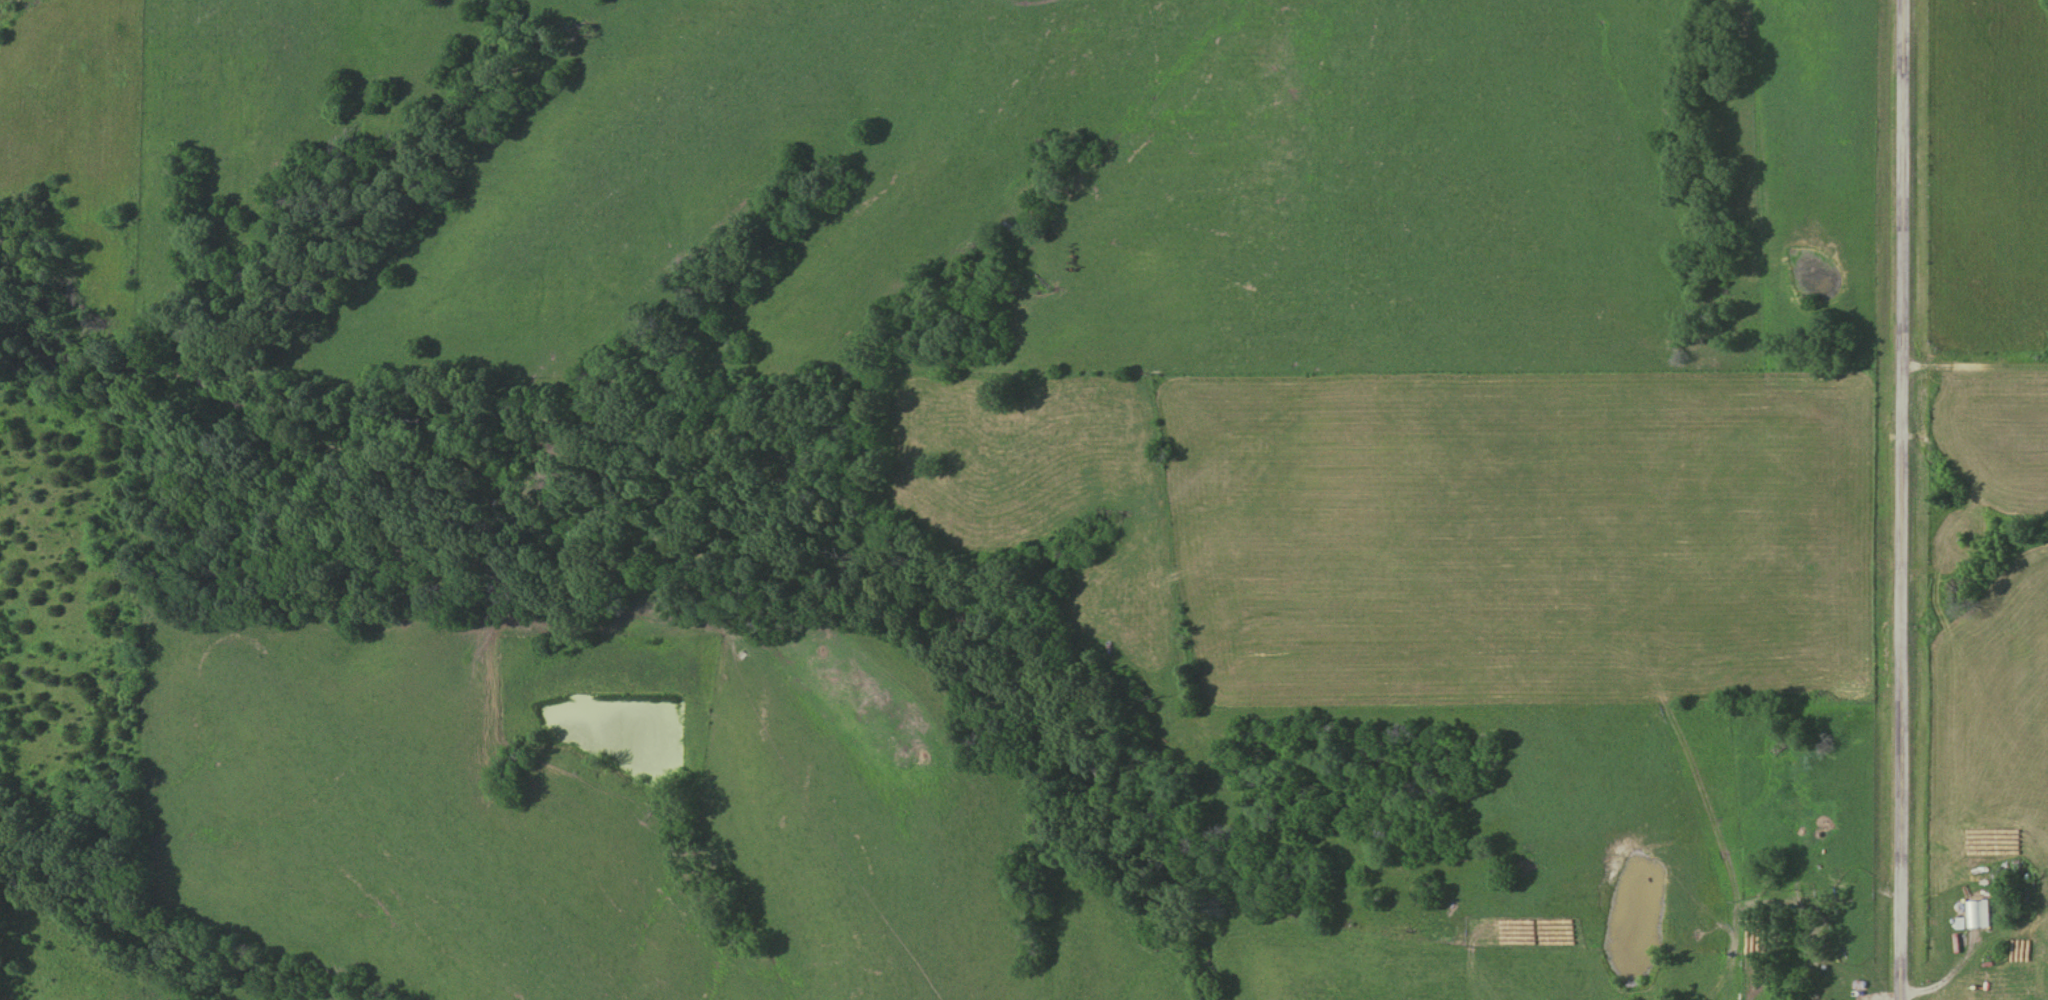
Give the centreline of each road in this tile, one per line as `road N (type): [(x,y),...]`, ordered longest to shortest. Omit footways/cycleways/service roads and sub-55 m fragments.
road 1 (tertiary): [(1900,999),(1902,371)]
road 2 (tertiary): [(1902,371),(1899,0)]
road 3 (track): [(1902,371),(2047,370)]

